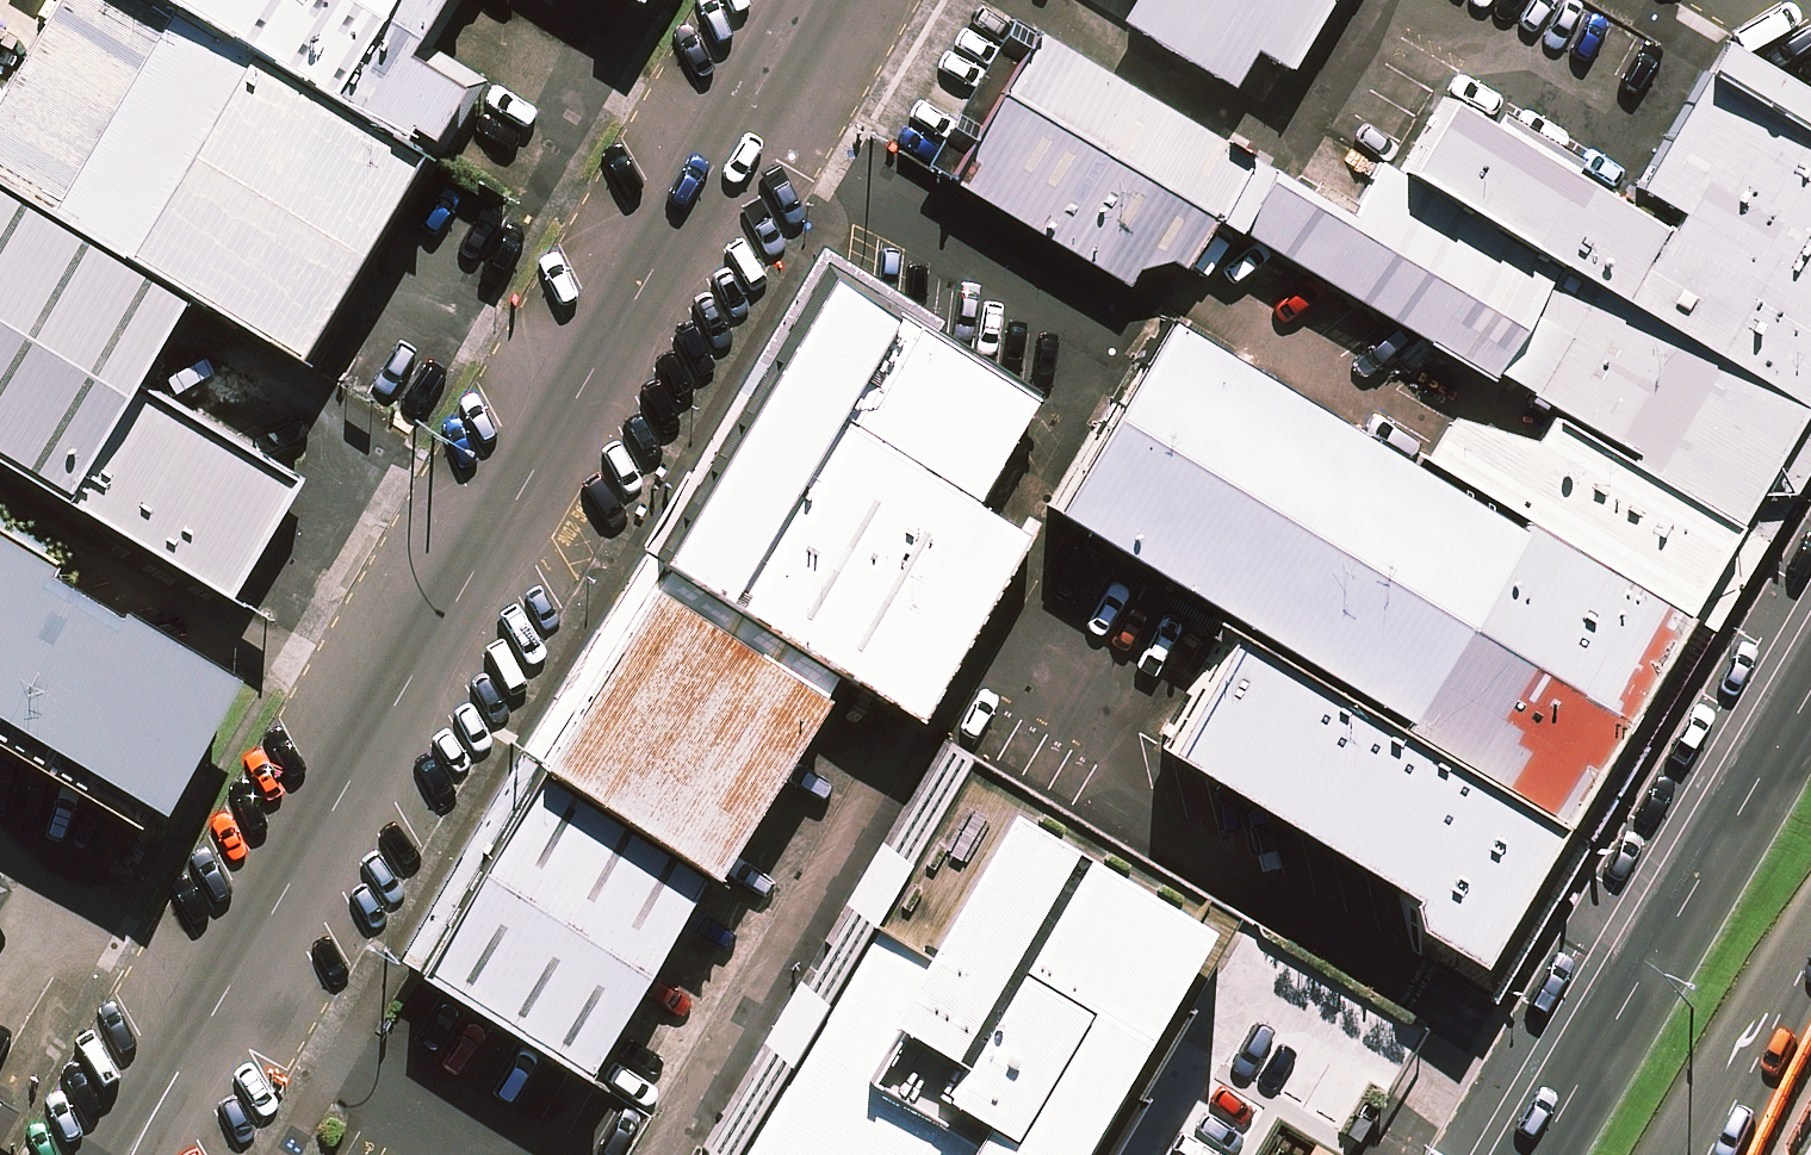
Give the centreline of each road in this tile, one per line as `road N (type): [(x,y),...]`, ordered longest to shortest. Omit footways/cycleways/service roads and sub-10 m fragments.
road 1 (unclassified): [(137,1154),(814,0)]
road 2 (secondary): [(1545,1154),(1810,701)]
road 3 (secondary): [(1810,1002),(1720,1154)]

